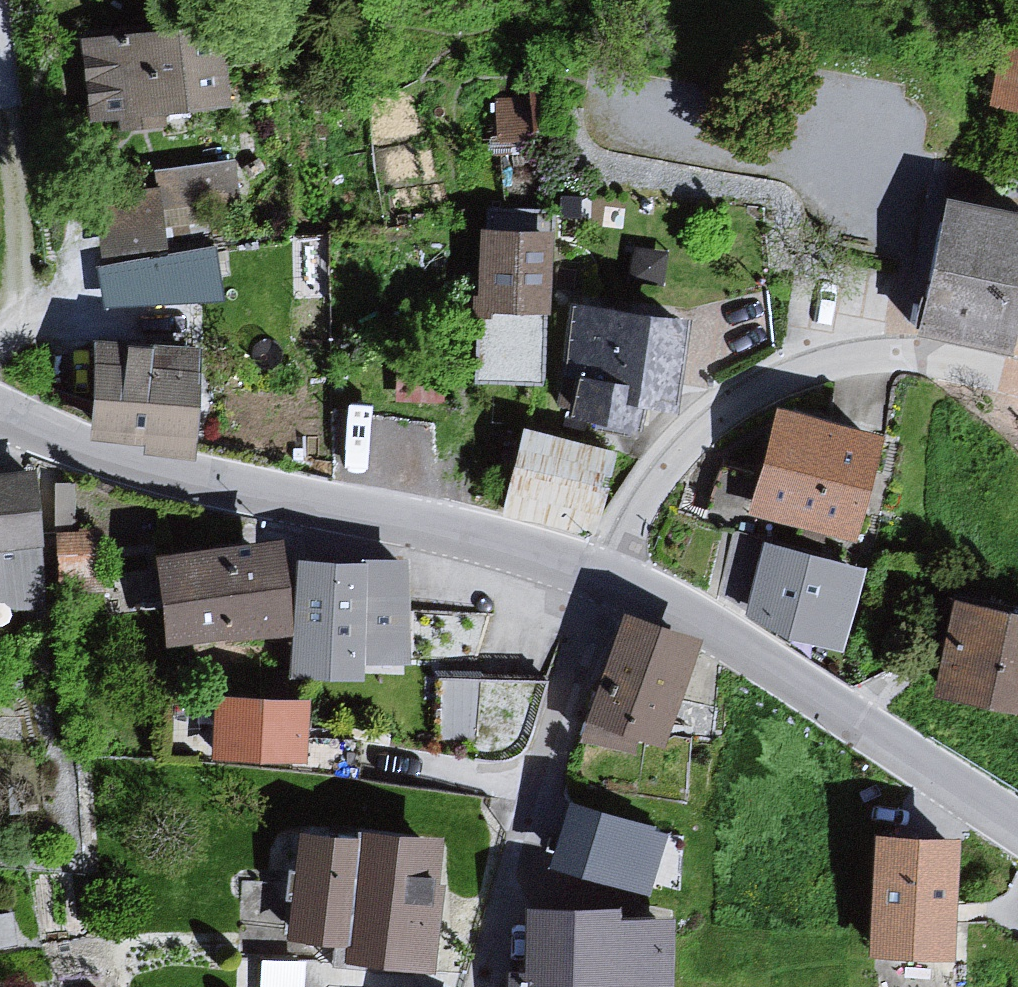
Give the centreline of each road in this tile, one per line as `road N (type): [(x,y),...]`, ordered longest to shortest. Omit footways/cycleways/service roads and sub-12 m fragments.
road 1 (tertiary): [(0,408),(177,476),(436,527),(603,578)]
road 2 (residential): [(603,578),(645,490),(711,412),(778,382),(854,372),(1017,396)]
road 3 (tertiary): [(603,578),(740,645),(1017,827)]

